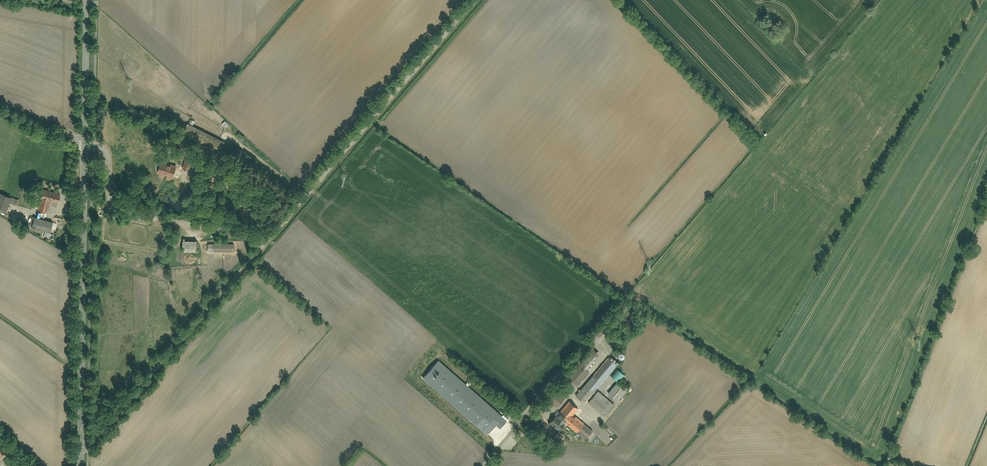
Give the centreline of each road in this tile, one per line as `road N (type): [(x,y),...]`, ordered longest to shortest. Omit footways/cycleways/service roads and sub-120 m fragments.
road 1 (residential): [(270,239),(473,0)]
road 2 (residential): [(80,442),(187,336),(270,239)]
road 3 (tertiary): [(80,442),(84,206)]
road 4 (residential): [(270,239),(84,206)]
road 5 (tertiary): [(85,145),(88,0)]
road 6 (residential): [(482,465),(563,375)]

